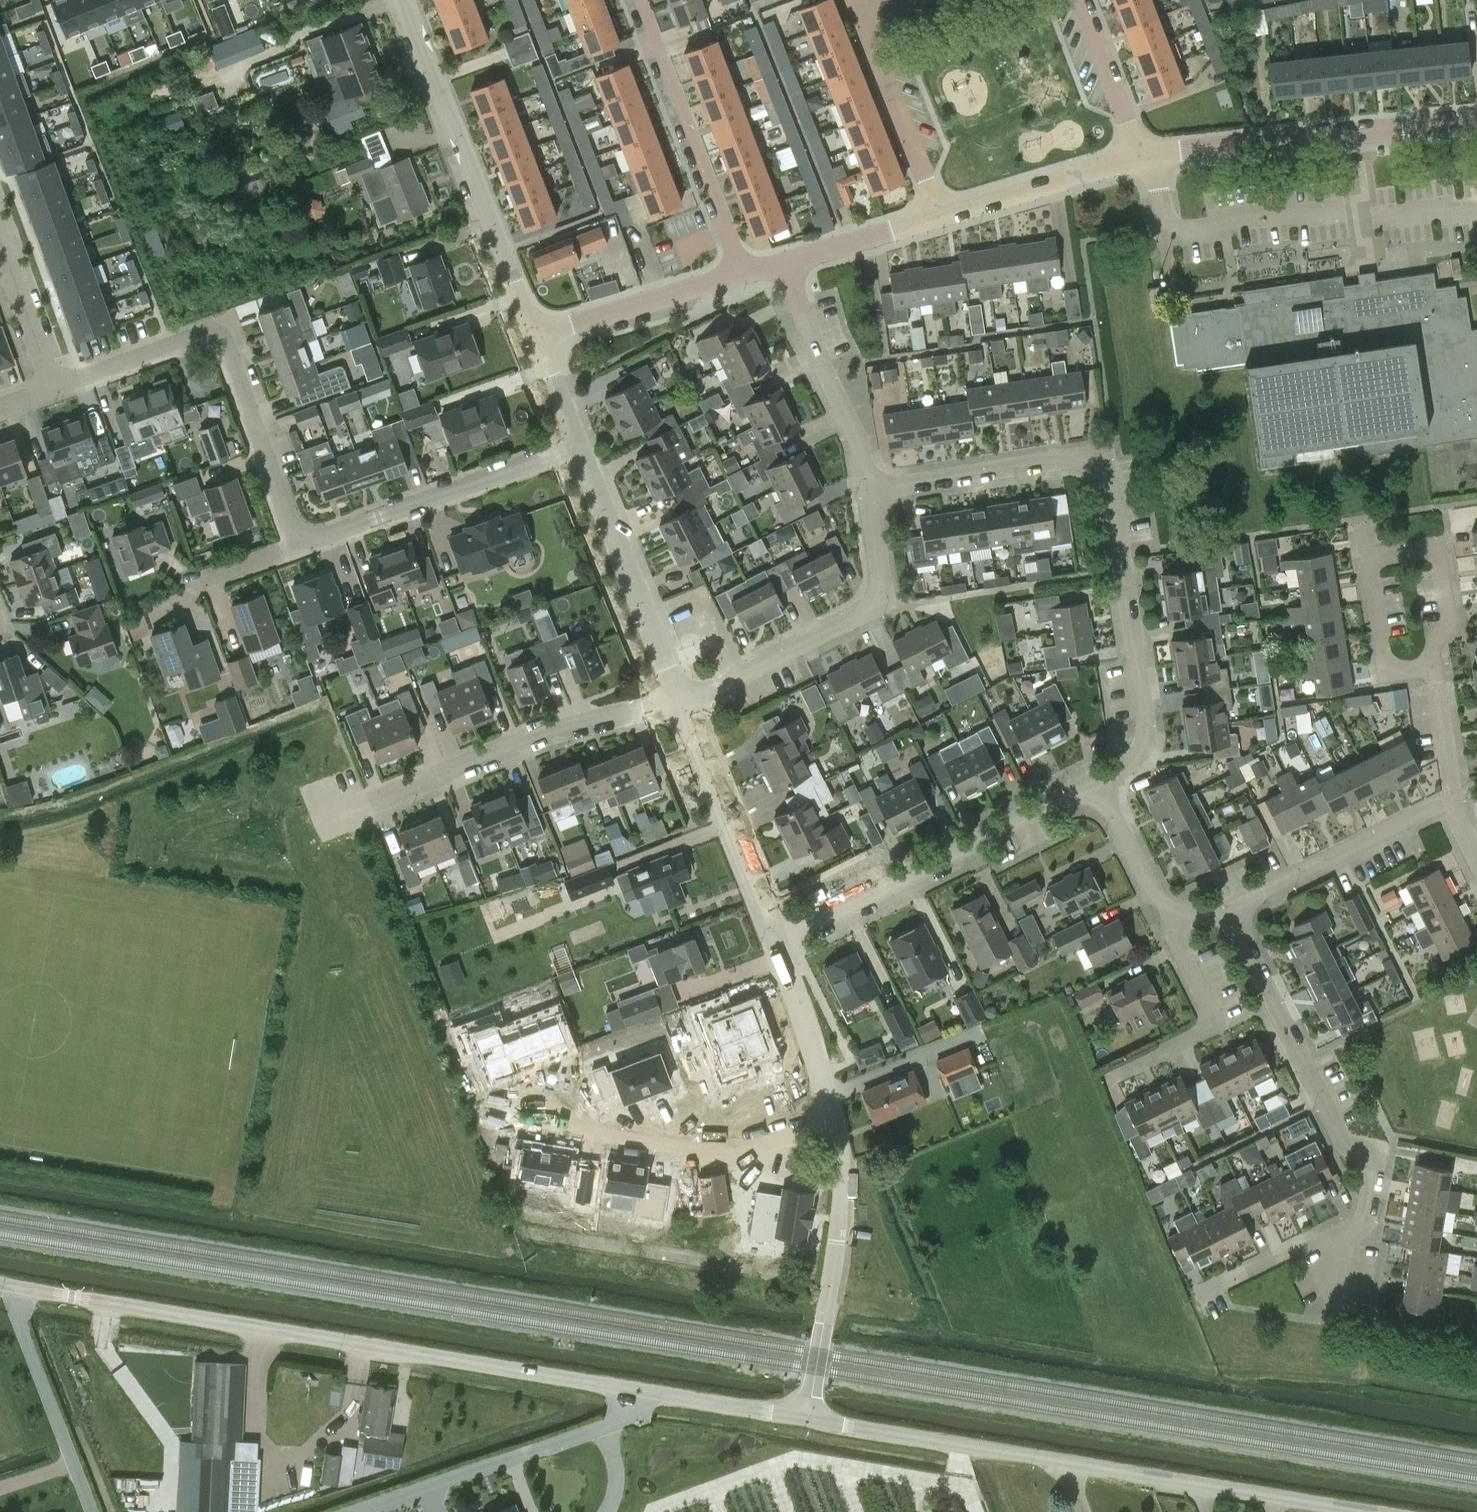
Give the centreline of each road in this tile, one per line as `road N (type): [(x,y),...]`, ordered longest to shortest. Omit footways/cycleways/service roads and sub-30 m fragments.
road 1 (unclassified): [(806,1417),(0,1288)]
road 2 (residential): [(1098,788),(1136,756),(1145,730),(1112,481),(1074,458),(868,493)]
road 3 (unclassified): [(1366,1511),(806,1417)]
road 4 (residential): [(57,387),(191,338),(211,338),(224,347),(298,544)]
road 5 (residential): [(1355,1231),(1368,1210),(1372,1167),(1344,1141),(1234,911)]
road 6 (residential): [(537,336),(405,0)]
road 7 (residential): [(772,936),(1098,788)]
road 8 (residential): [(350,813),(568,732),(682,701)]
road 9 (residential): [(1145,162),(1476,126)]
road 10 (residential): [(682,701),(868,612),(880,599),(868,493)]
road 11 (residential): [(513,1120),(702,1148),(833,1118)]
road 12 (residential): [(1432,666),(1448,614),(1440,560),(1419,547),(1382,553),(1367,571),(1379,655),(1401,670)]
road 13 (residential): [(298,544),(576,448)]
road 14 (residential): [(635,0),(739,273)]
road 15 (residential): [(682,701),(576,448)]
road 16 (residential): [(772,936),(682,701)]
road 17 (residential): [(868,493),(858,441),(815,359),(784,262)]
road 18 (residential): [(1234,911),(1452,799)]
road 19 (residential): [(1107,1075),(1217,1022),(1174,932)]
road 20 (residential): [(941,215),(860,15)]
road 21 (residential): [(537,336),(739,273)]
road 22 (residential): [(941,215),(1145,162)]
road 23 (unclassified): [(806,1417),(840,1217)]
road 24 (residential): [(833,1118),(772,936)]
road 25 (residential): [(1145,162),(1085,0)]
road 26 (residential): [(1202,1296),(1355,1231)]
road 27 (residential): [(57,387),(0,233)]
road 28 (residential): [(784,262),(941,215)]
road 29 (residential): [(1174,932),(1098,788)]
road 30 (residential): [(1452,799),(1432,666)]

